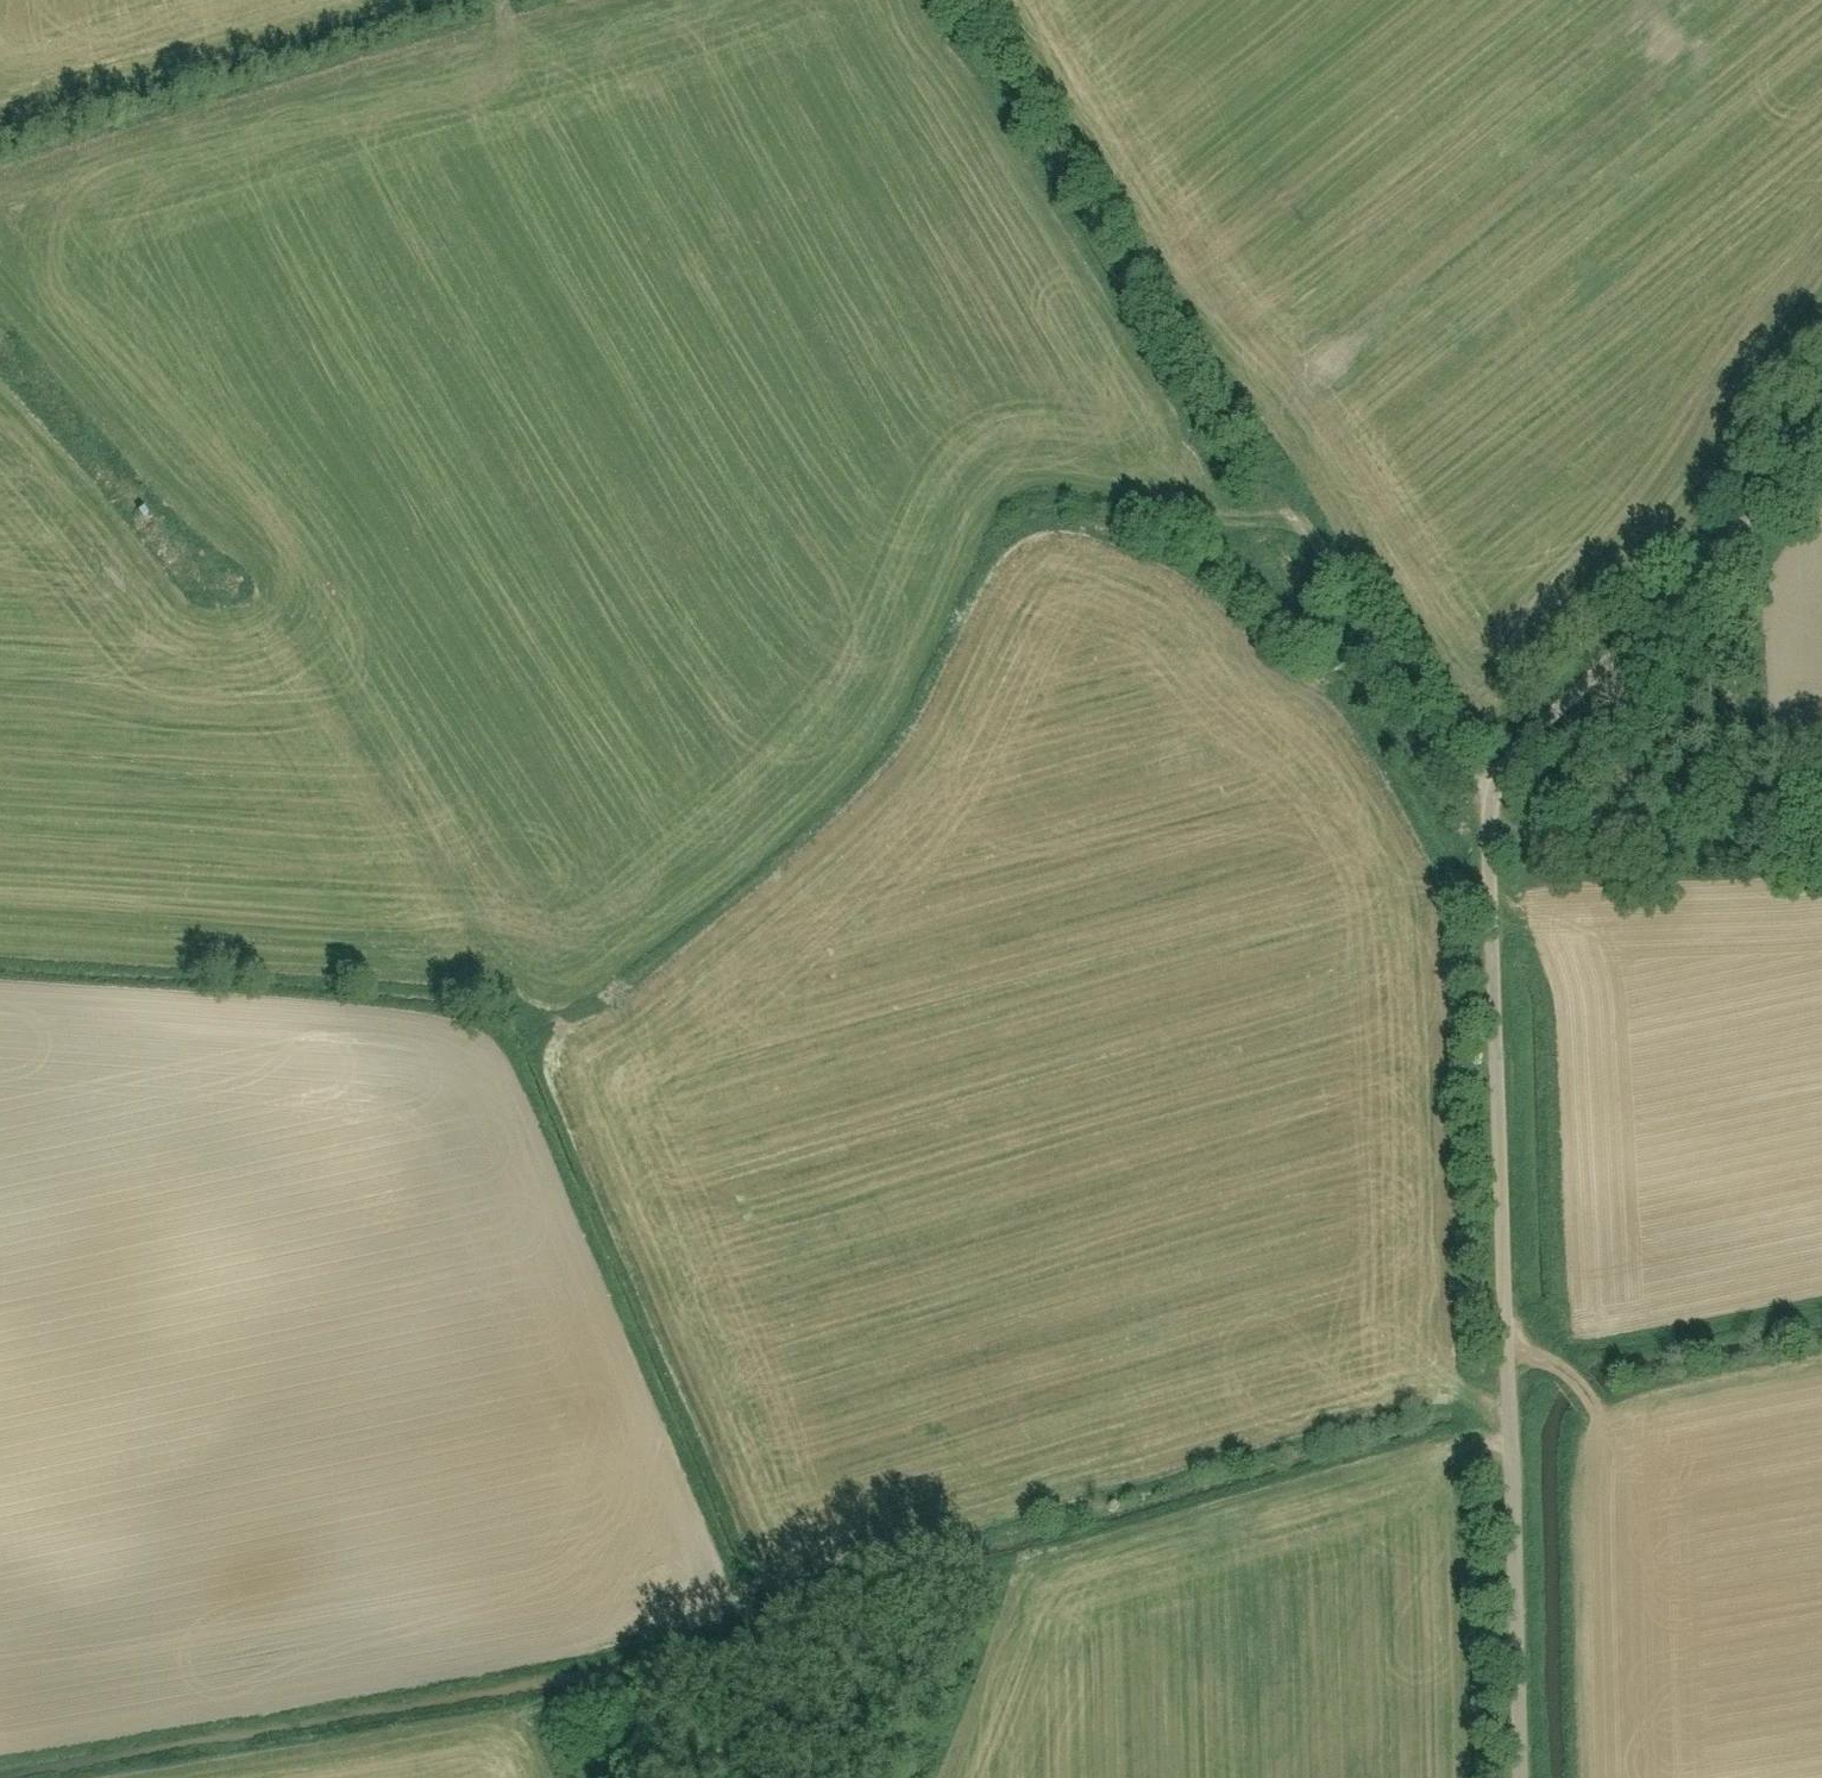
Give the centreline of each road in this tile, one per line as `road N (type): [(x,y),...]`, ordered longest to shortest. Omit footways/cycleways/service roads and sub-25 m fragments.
road 1 (unclassified): [(1821,402),(1630,639),(1476,787),(1510,1777)]

